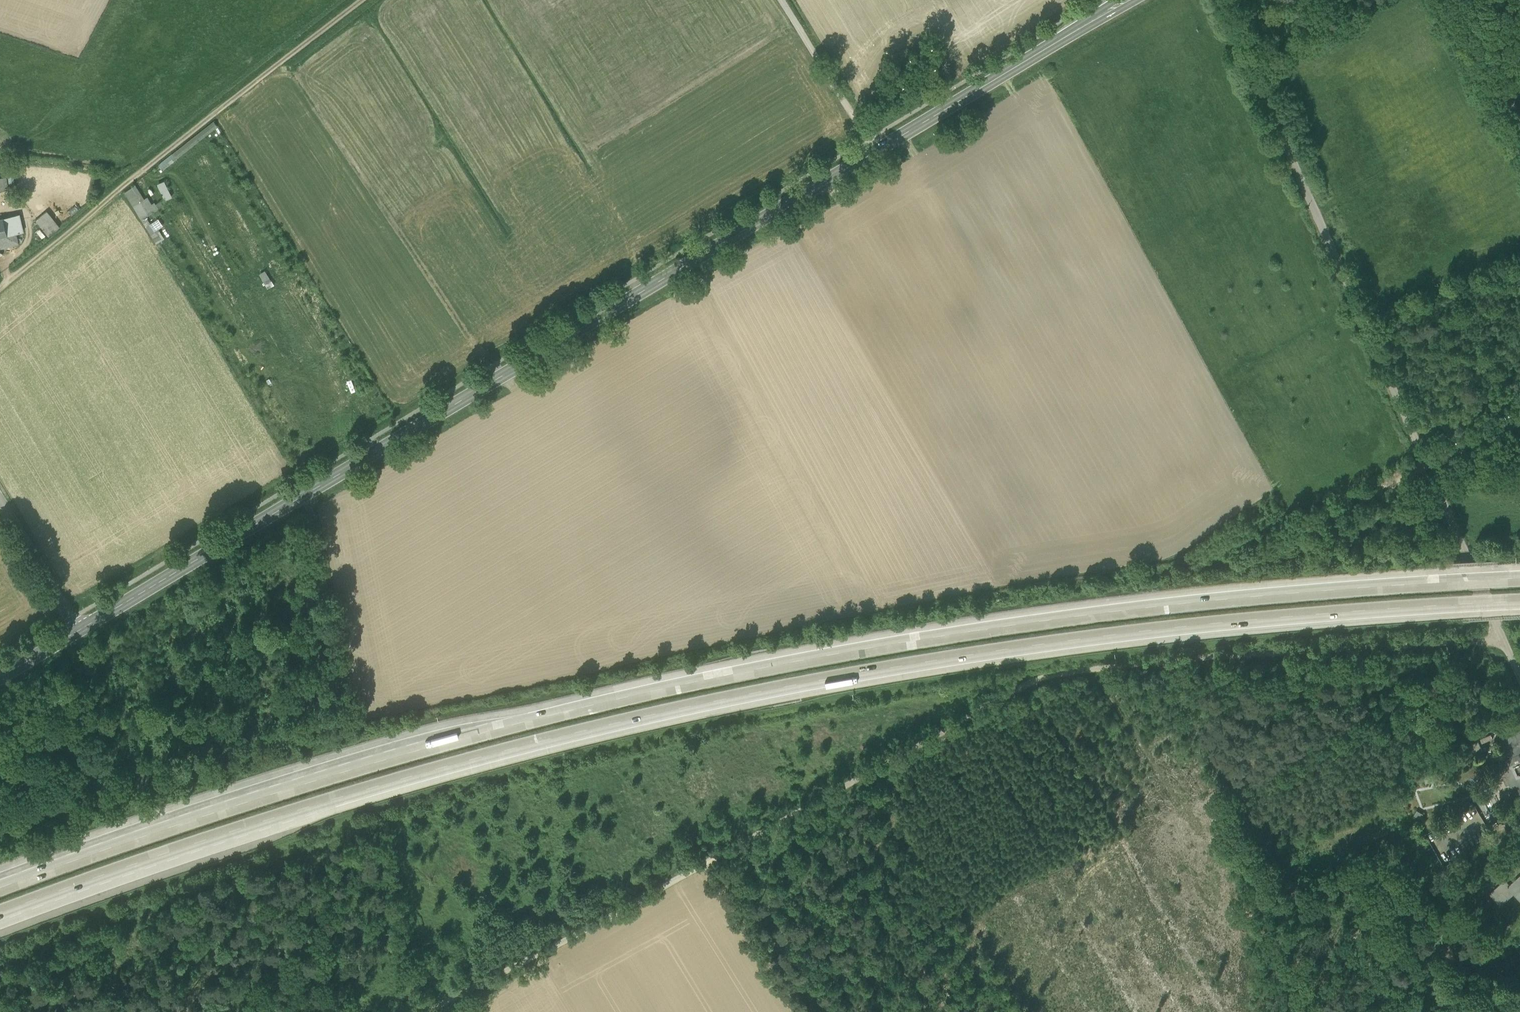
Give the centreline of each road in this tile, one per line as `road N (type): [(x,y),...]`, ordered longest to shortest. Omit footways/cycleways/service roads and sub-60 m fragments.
road 1 (motorway): [(0,909),(299,807),(680,708),(1145,629),(1519,598)]
road 2 (motorway): [(1519,575),(1140,607),(671,687),(309,781),(0,885)]
road 3 (secondary): [(1126,0),(78,630)]
road 4 (unclassified): [(422,1011),(1026,680),(1199,658),(1504,646)]
road 5 (unclassified): [(1429,465),(1222,0)]
road 6 (track): [(0,287),(359,0)]
road 7 (unclassified): [(1504,646),(1429,465)]
road 8 (track): [(781,0),(876,151)]
road 9 (tertiary): [(78,630),(0,500)]

